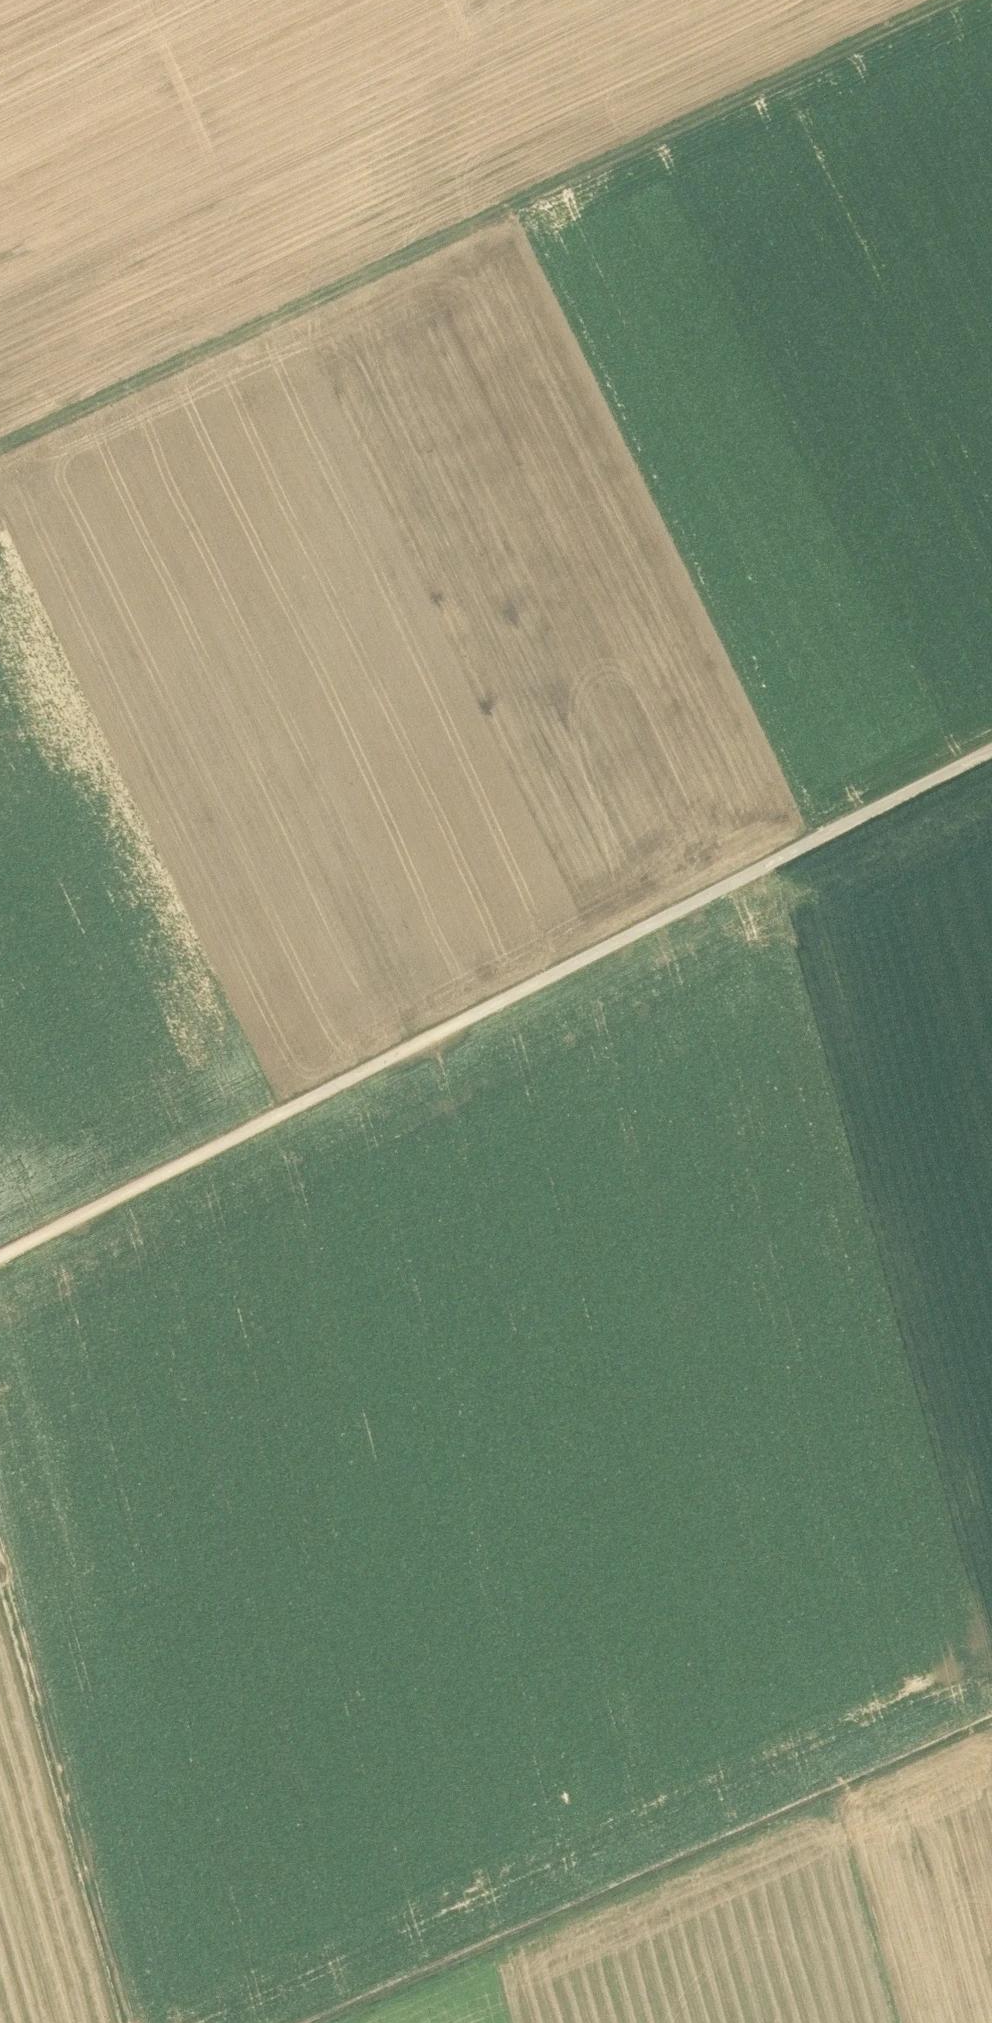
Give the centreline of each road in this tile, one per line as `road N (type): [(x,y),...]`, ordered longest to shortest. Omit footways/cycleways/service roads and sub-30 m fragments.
road 1 (track): [(991,752),(0,1257)]
road 2 (track): [(955,0),(0,450)]
road 3 (track): [(991,1719),(310,2022)]
road 4 (track): [(0,1551),(131,2022)]

